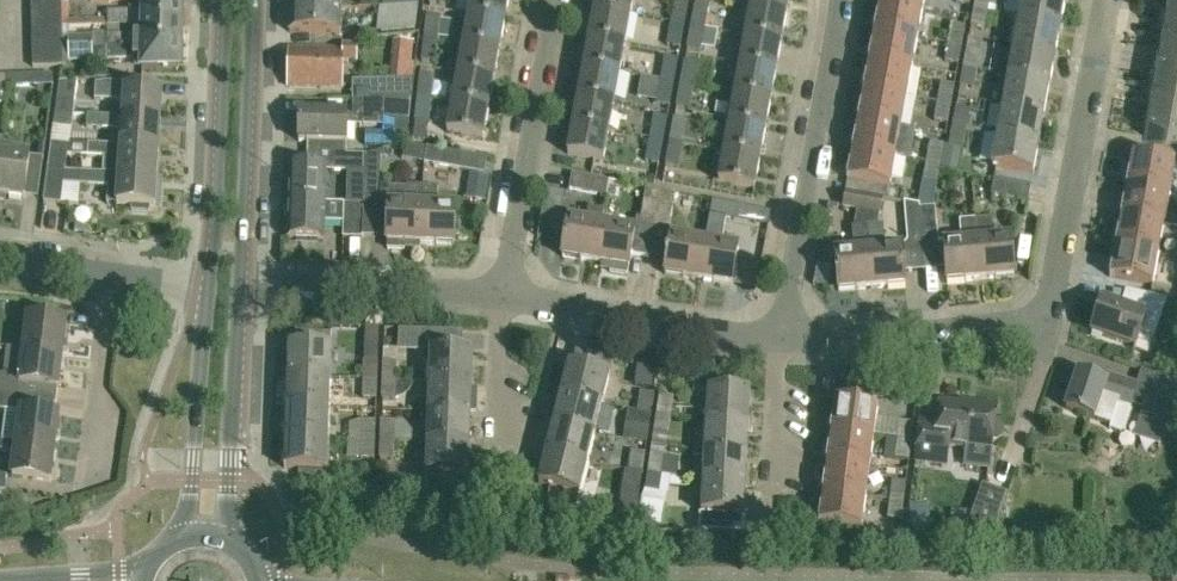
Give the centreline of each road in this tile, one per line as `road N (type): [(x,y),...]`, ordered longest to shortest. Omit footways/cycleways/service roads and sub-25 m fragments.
road 1 (residential): [(782,341),(840,0)]
road 2 (residential): [(1043,325),(1106,0)]
road 3 (residential): [(509,296),(558,0)]
road 4 (tertiary): [(225,0),(207,284)]
road 5 (tertiary): [(241,280),(252,0)]
road 6 (residential): [(782,341),(723,338),(509,296)]
road 7 (tertiary): [(233,546),(241,280)]
road 8 (residential): [(1043,325),(782,341)]
road 9 (residential): [(497,295),(241,280)]
road 10 (tertiary): [(207,284),(191,537)]
road 11 (residential): [(112,275),(89,466)]
road 12 (residential): [(773,492),(782,341)]
road 13 (residential): [(497,443),(497,295)]

